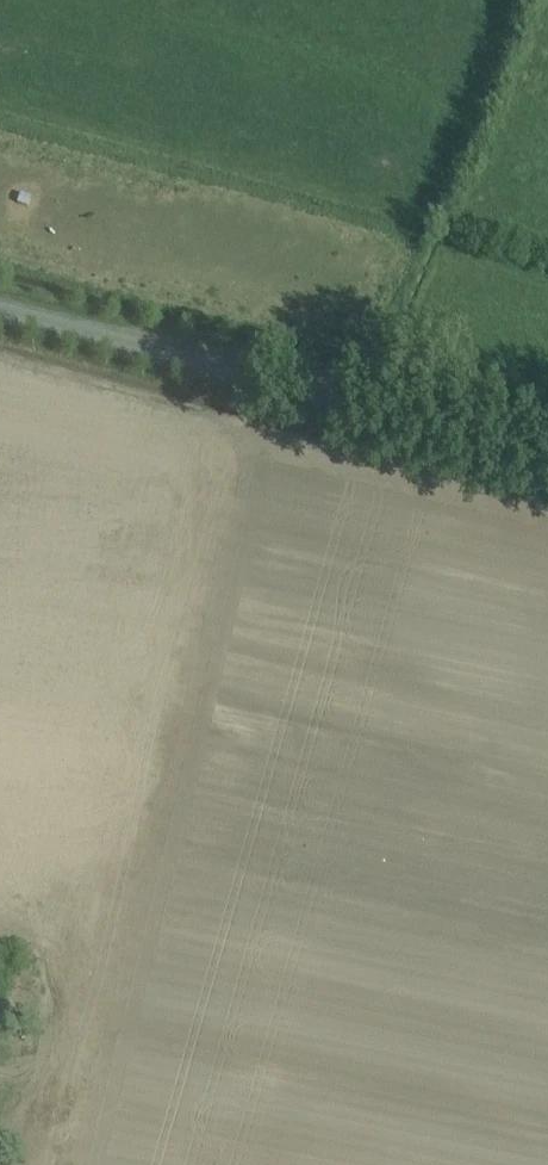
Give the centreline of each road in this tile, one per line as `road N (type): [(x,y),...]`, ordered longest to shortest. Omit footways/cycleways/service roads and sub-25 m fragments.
road 1 (residential): [(547,453),(0,305)]

